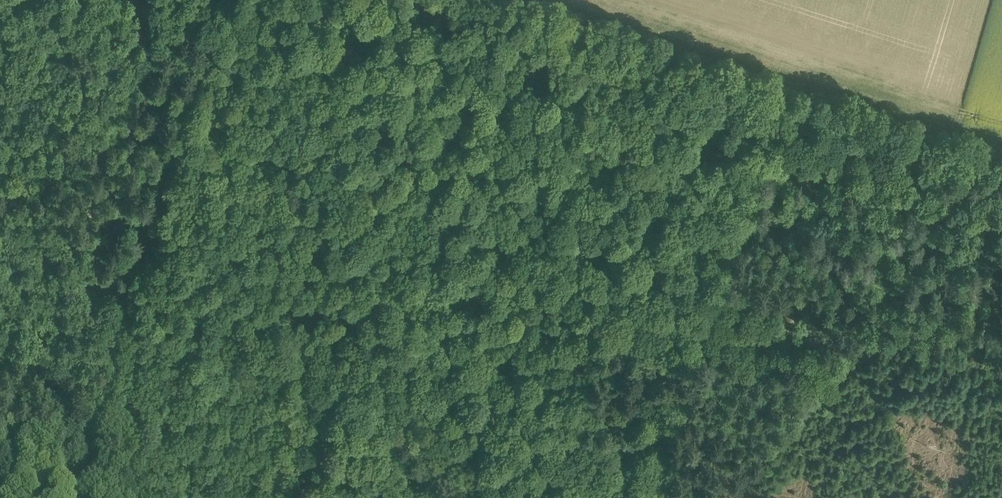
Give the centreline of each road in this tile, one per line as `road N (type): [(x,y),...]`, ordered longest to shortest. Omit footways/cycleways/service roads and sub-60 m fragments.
road 1 (track): [(776,163),(268,0)]
road 2 (track): [(73,497),(226,0)]
road 3 (track): [(643,497),(776,163)]
road 4 (track): [(1001,232),(776,163)]

